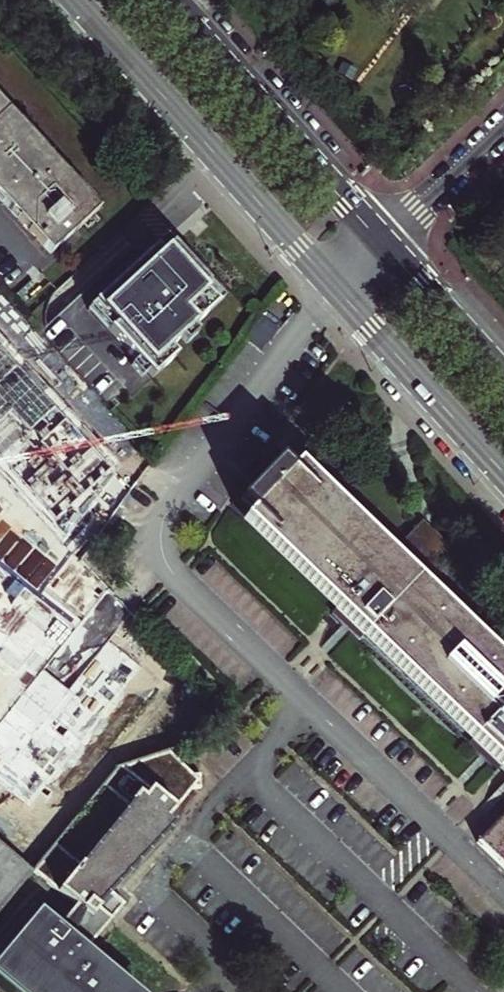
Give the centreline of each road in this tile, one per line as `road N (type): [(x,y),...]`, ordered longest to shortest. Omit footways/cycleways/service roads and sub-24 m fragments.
road 1 (secondary): [(77,0),(340,294)]
road 2 (secondary): [(386,247),(165,0)]
road 3 (secondary): [(340,294),(503,473)]
road 4 (secondary): [(503,379),(386,247)]
road 5 (residential): [(503,131),(386,247)]

